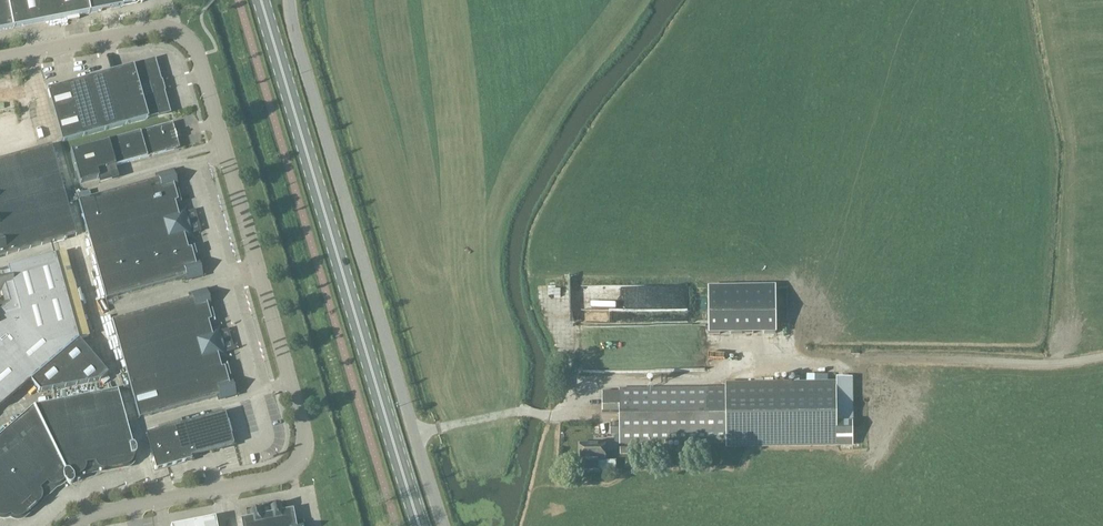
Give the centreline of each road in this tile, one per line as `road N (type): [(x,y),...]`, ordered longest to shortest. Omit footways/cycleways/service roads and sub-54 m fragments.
road 1 (unclassified): [(0,59),(156,29),(187,39),(305,439),(300,458),(279,475),(109,511),(76,525)]
road 2 (primary): [(420,525),(261,0)]
road 3 (unclassified): [(444,525),(290,0)]

